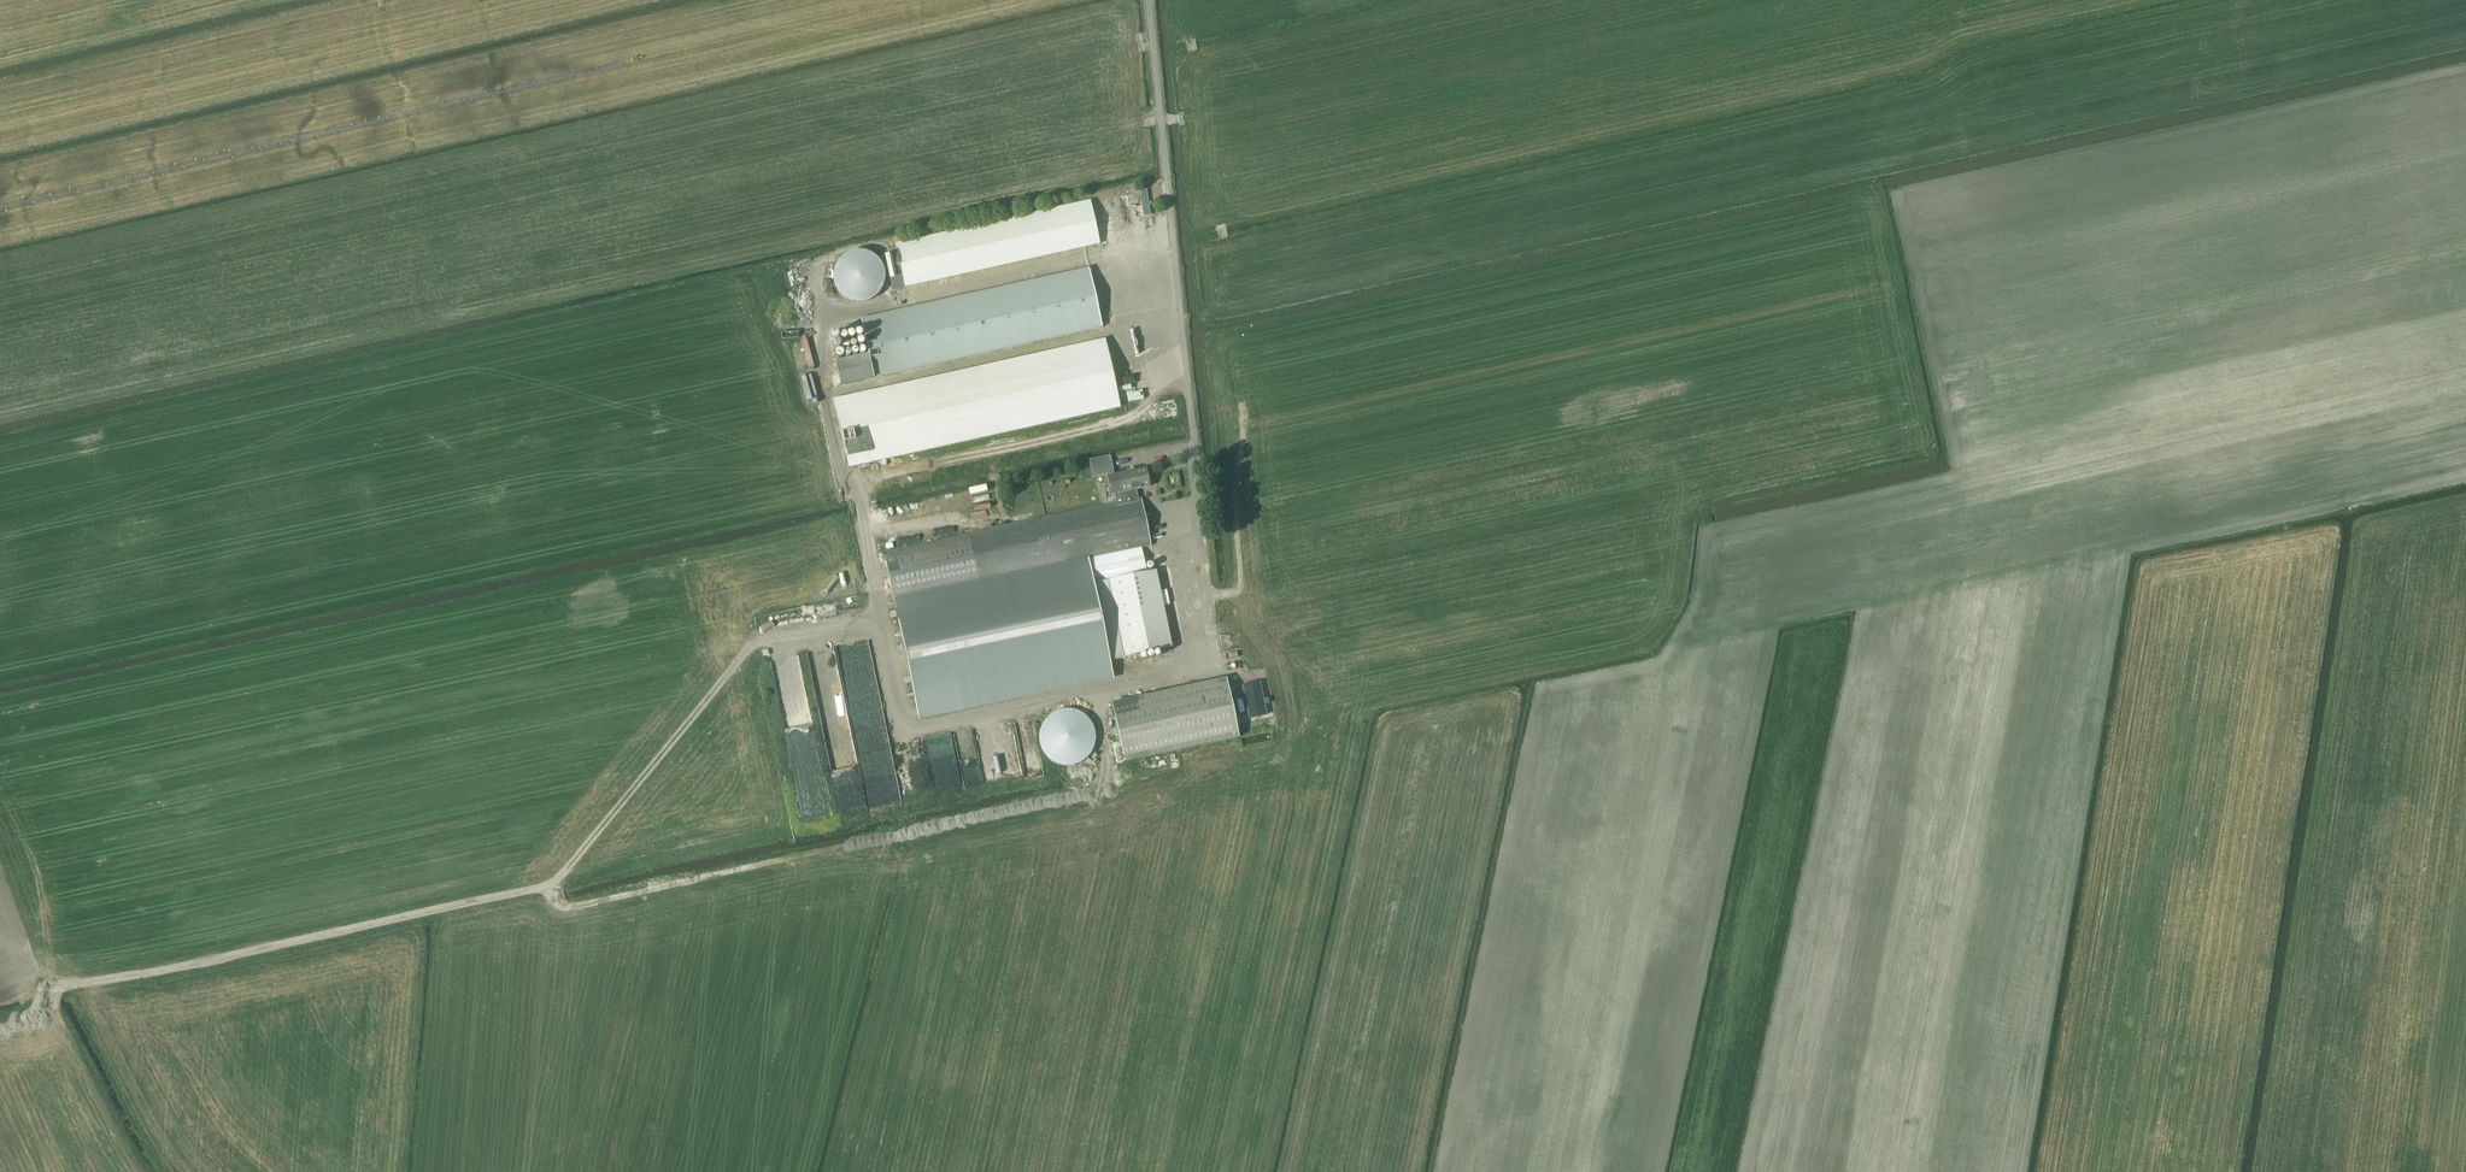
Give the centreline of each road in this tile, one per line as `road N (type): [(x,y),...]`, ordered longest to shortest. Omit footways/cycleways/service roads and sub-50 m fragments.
road 1 (track): [(1172,244),(808,325),(907,733),(1213,665),(1199,491)]
road 2 (unclassified): [(1168,181),(1149,0)]

